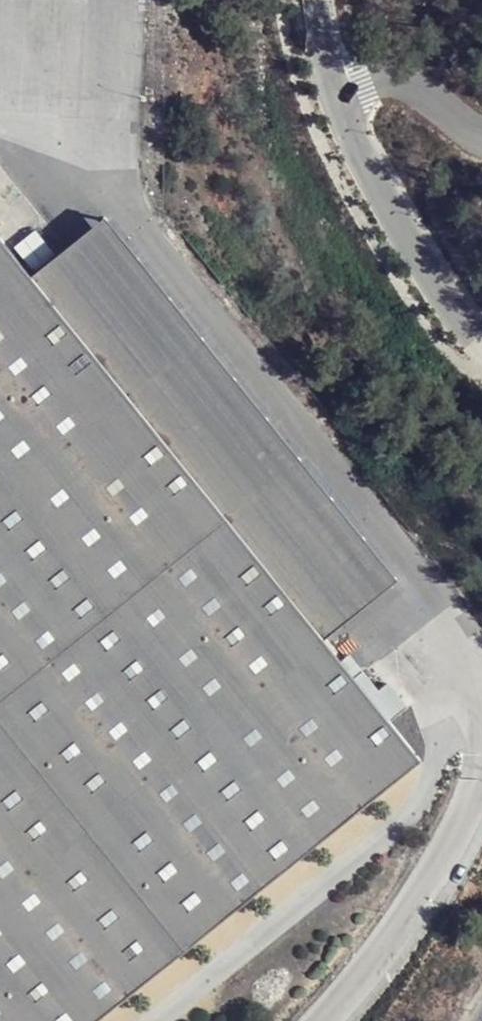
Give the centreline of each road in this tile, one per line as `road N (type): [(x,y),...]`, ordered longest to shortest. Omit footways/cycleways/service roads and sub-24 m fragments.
road 1 (unclassified): [(481,344),(460,326),(357,163),(336,92)]
road 2 (residential): [(481,133),(397,82),(336,92)]

